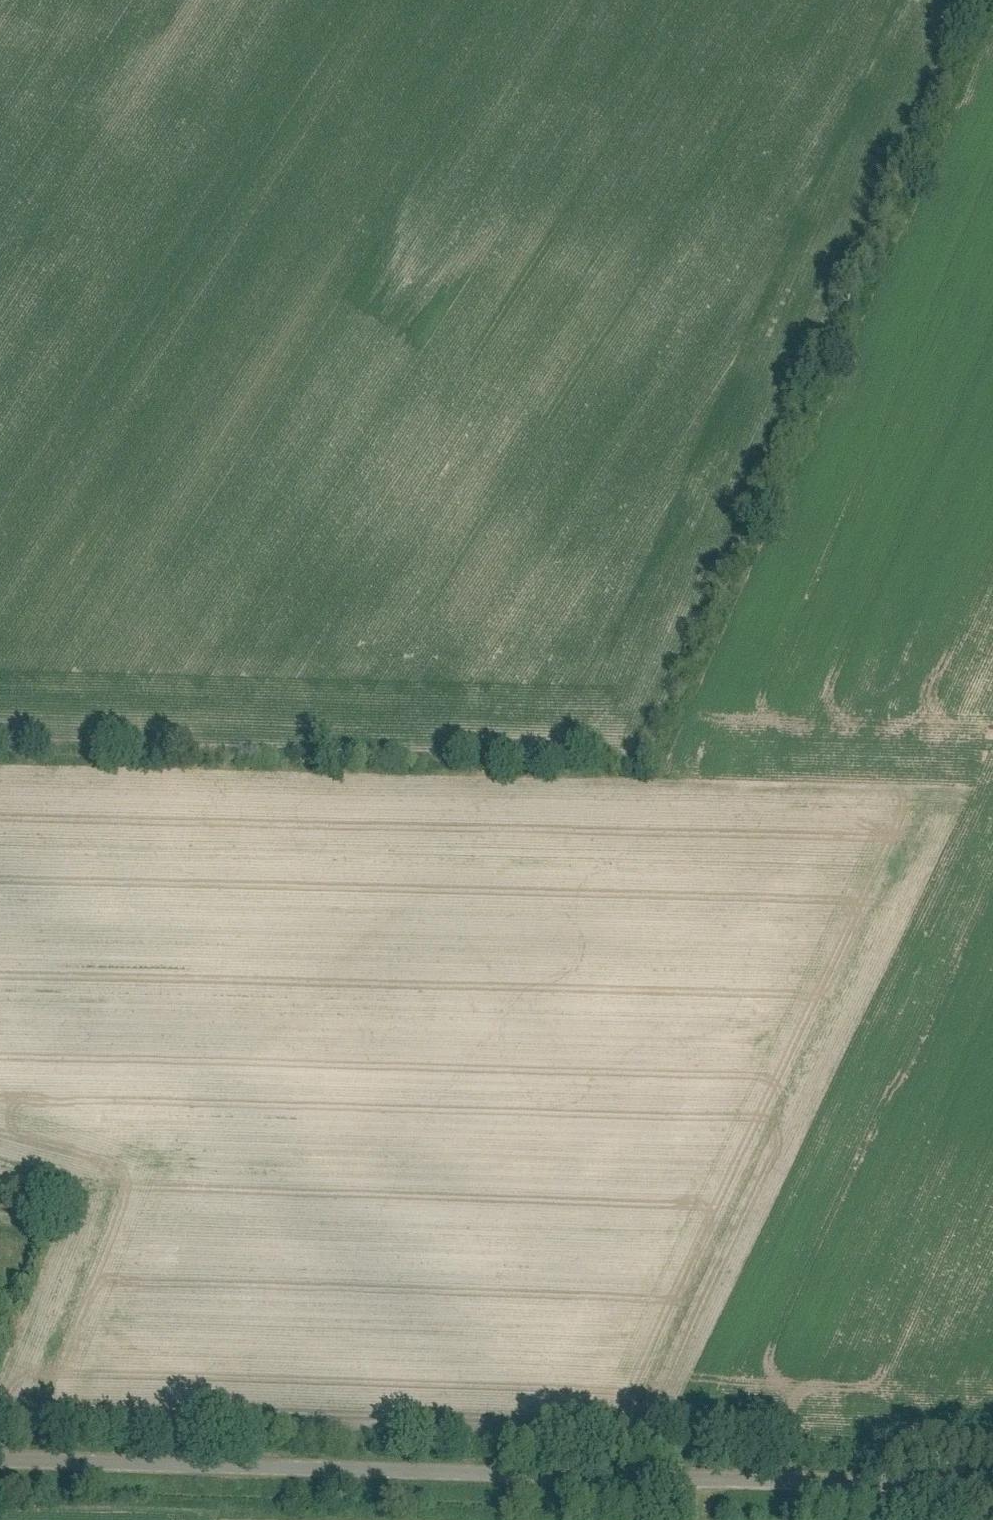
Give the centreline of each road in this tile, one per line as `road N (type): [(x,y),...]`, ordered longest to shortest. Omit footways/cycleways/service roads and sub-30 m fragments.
road 1 (residential): [(992,1492),(0,1463)]

